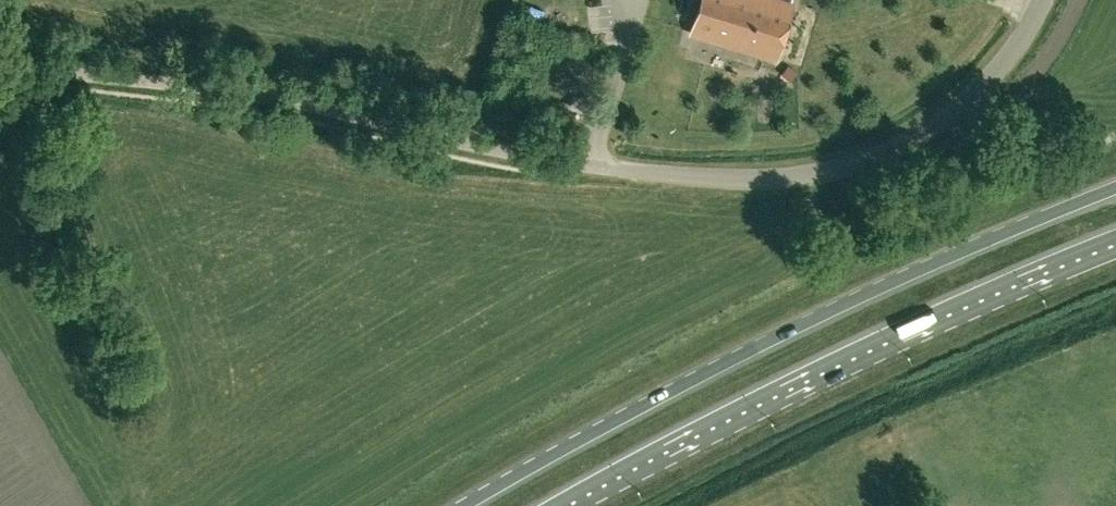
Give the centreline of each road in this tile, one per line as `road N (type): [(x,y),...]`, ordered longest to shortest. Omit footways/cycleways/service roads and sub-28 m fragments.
road 1 (unclassified): [(1045,0),(975,97),(930,130),(877,159),(792,179),(590,168),(206,84),(63,74),(0,48)]
road 2 (primary): [(1115,192),(800,330),(471,505)]
road 3 (primary): [(559,505),(875,348),(1115,243)]

